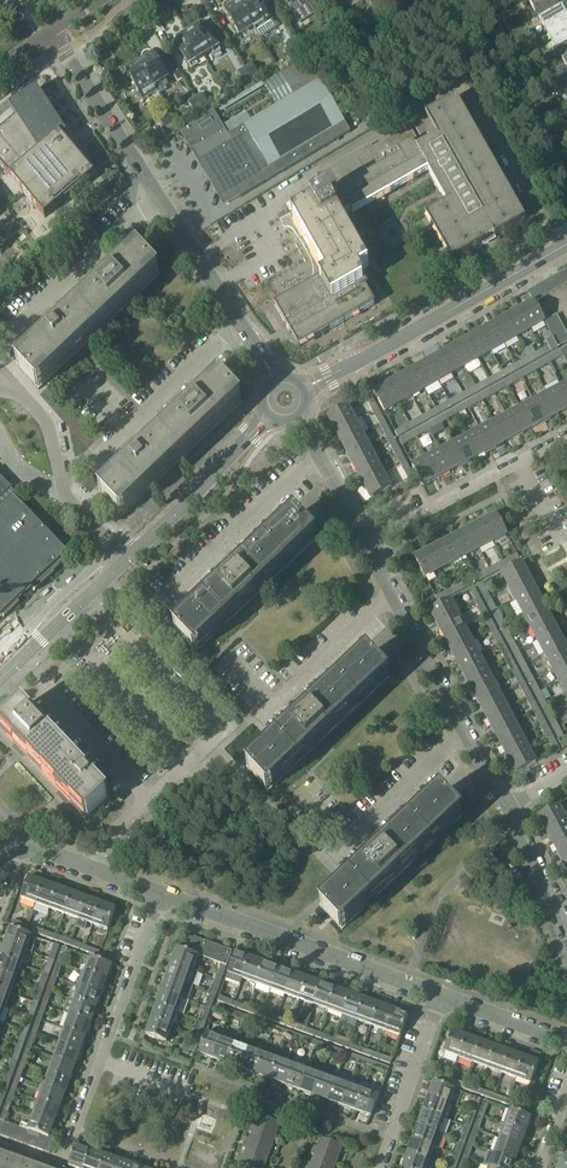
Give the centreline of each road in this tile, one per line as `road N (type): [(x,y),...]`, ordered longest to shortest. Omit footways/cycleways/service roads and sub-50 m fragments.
road 1 (residential): [(160,894),(63,1165),(0,1142)]
road 2 (tertiary): [(284,399),(566,244)]
road 3 (residential): [(441,995),(160,894)]
road 4 (tertiary): [(284,399),(126,560)]
road 5 (residential): [(166,603),(318,455)]
road 6 (residential): [(240,670),(278,705),(391,592)]
road 7 (residential): [(90,466),(239,323)]
road 8 (residential): [(8,333),(156,197)]
road 9 (residential): [(156,197),(51,30)]
road 10 (residential): [(126,560),(68,500),(47,423),(24,398)]
road 11 (residential): [(379,1167),(441,995)]
road 12 (residential): [(335,857),(464,733)]
road 13 (residential): [(365,543),(519,462)]
road 14 (tertiary): [(126,560),(0,679)]
road 15 (residential): [(464,733),(391,592)]
road 16 (residential): [(160,894),(18,839)]
road 17 (residential): [(239,323),(156,197)]
road 18 (residential): [(566,931),(505,809)]
road 19 (residential): [(566,1041),(441,995)]

